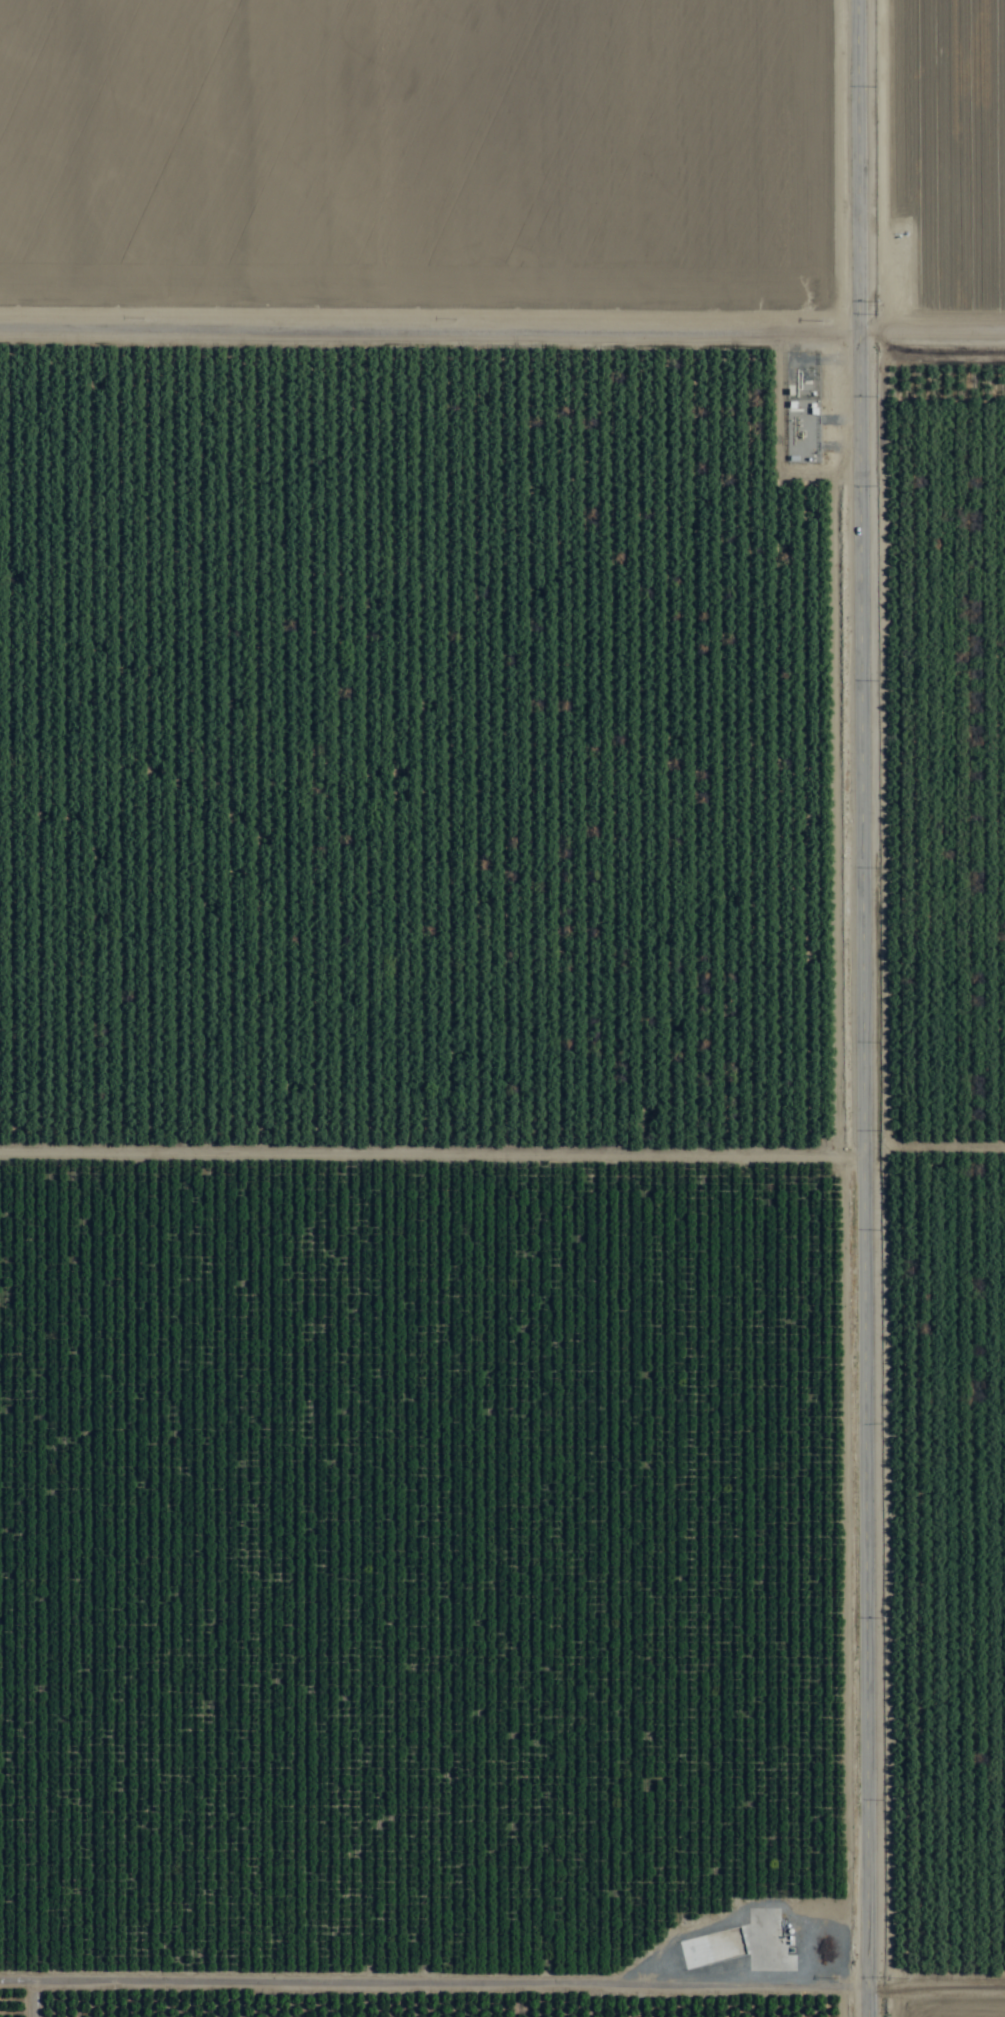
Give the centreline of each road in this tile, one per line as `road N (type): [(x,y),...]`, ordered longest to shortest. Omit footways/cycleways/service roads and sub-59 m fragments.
road 1 (residential): [(870,2016),(860,0)]
road 2 (residential): [(862,325),(1004,325)]

